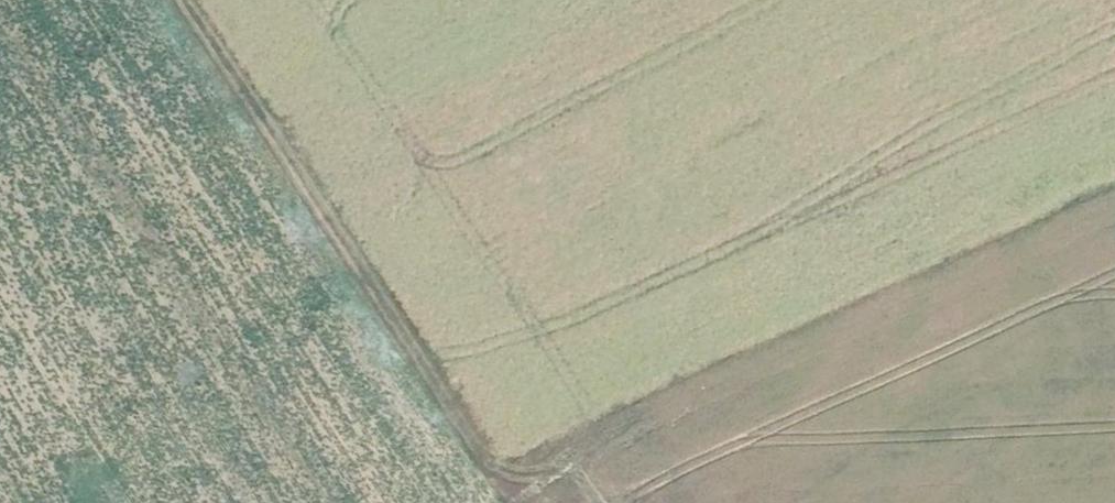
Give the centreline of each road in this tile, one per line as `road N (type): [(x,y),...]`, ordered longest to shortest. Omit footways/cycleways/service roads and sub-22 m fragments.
road 1 (track): [(182,0),(499,465)]

